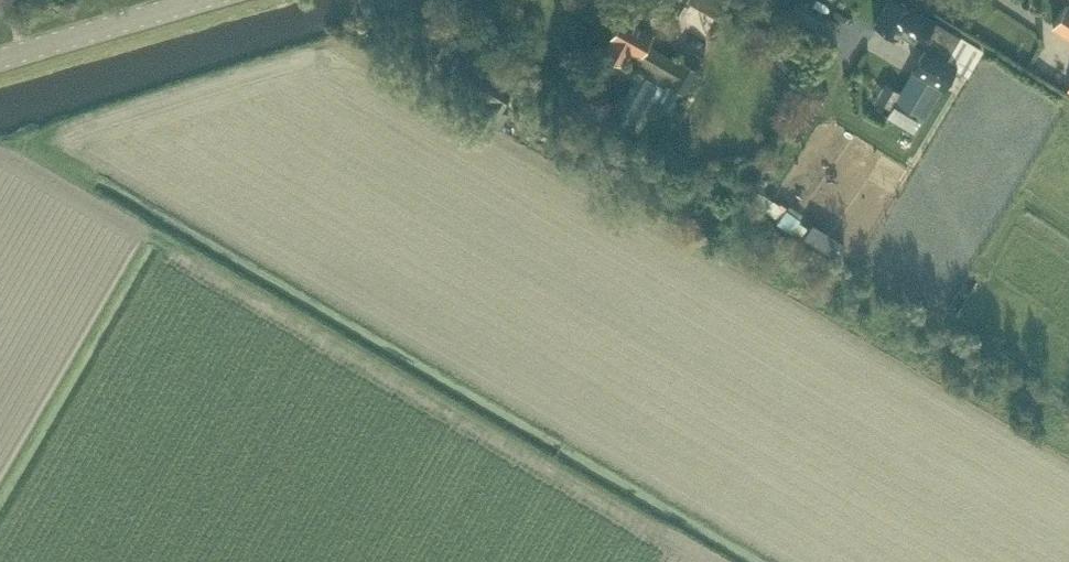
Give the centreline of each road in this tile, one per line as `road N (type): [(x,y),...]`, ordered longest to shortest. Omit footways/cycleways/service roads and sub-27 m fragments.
road 1 (unclassified): [(0,58),(195,0)]

